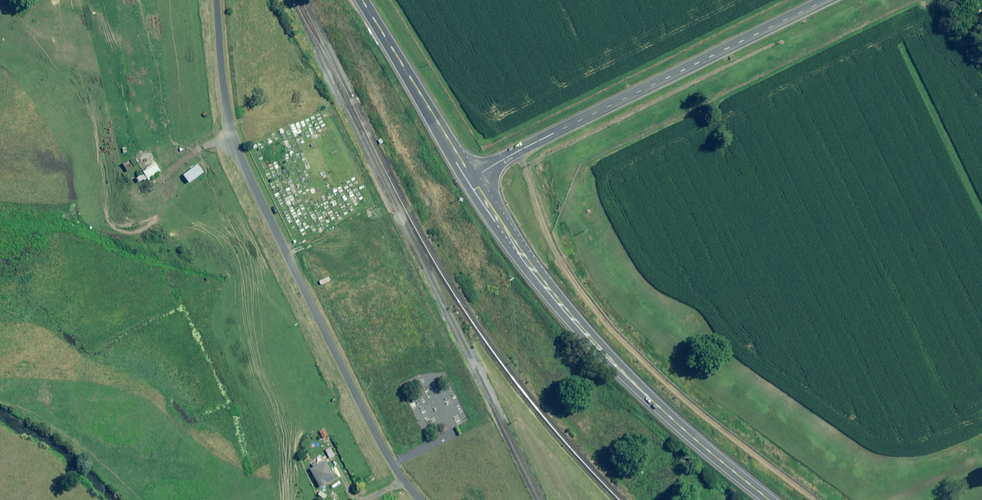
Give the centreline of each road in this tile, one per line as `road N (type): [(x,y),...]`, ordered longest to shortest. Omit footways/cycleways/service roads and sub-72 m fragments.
road 1 (unclassified): [(419,499),(372,432),(238,146),(220,0)]
road 2 (primary): [(471,179),(602,352),(771,499)]
road 3 (tertiary): [(826,0),(471,179)]
road 4 (primary): [(361,0),(471,179)]

